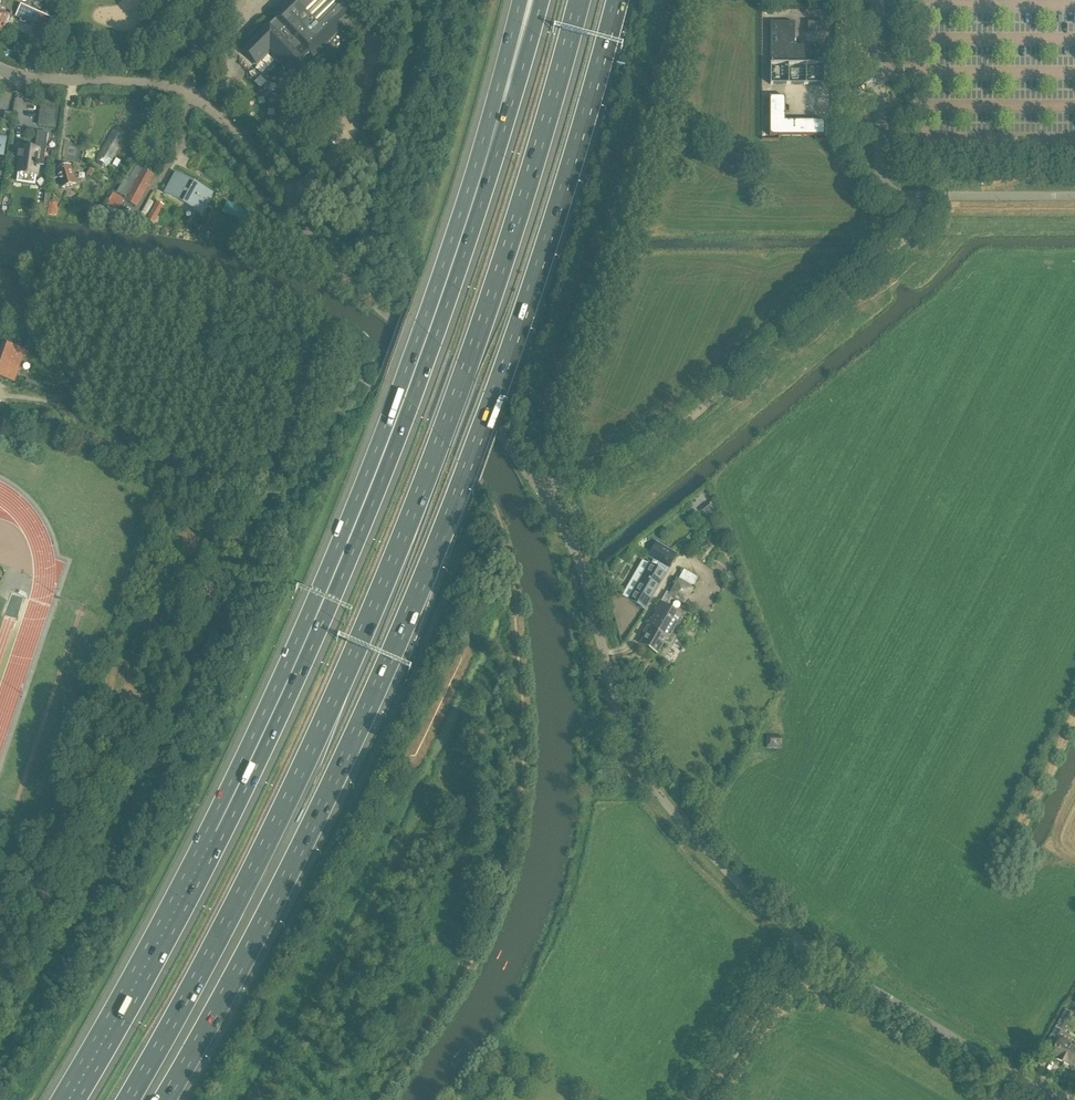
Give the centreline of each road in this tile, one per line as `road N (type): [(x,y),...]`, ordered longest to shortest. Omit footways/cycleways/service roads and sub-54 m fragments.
road 1 (motorway): [(163,1099),(333,780),(419,590),(573,164),(618,0)]
road 2 (motorway): [(128,1099),(269,838),(384,580),(465,370),(579,0)]
road 3 (motorway): [(518,85),(435,340),(346,569),(223,835),(78,1099)]
road 4 (unclassified): [(1059,1099),(806,945),(695,838),(634,751),(586,580),(540,493)]
road 5 (unclassified): [(540,493),(641,459),(915,228),(921,195),(887,185),(880,168),(877,0)]
road 6 (unclassified): [(540,493),(447,369),(322,251),(232,127),(181,90)]
road 7 (unclassified): [(181,90),(0,68)]

